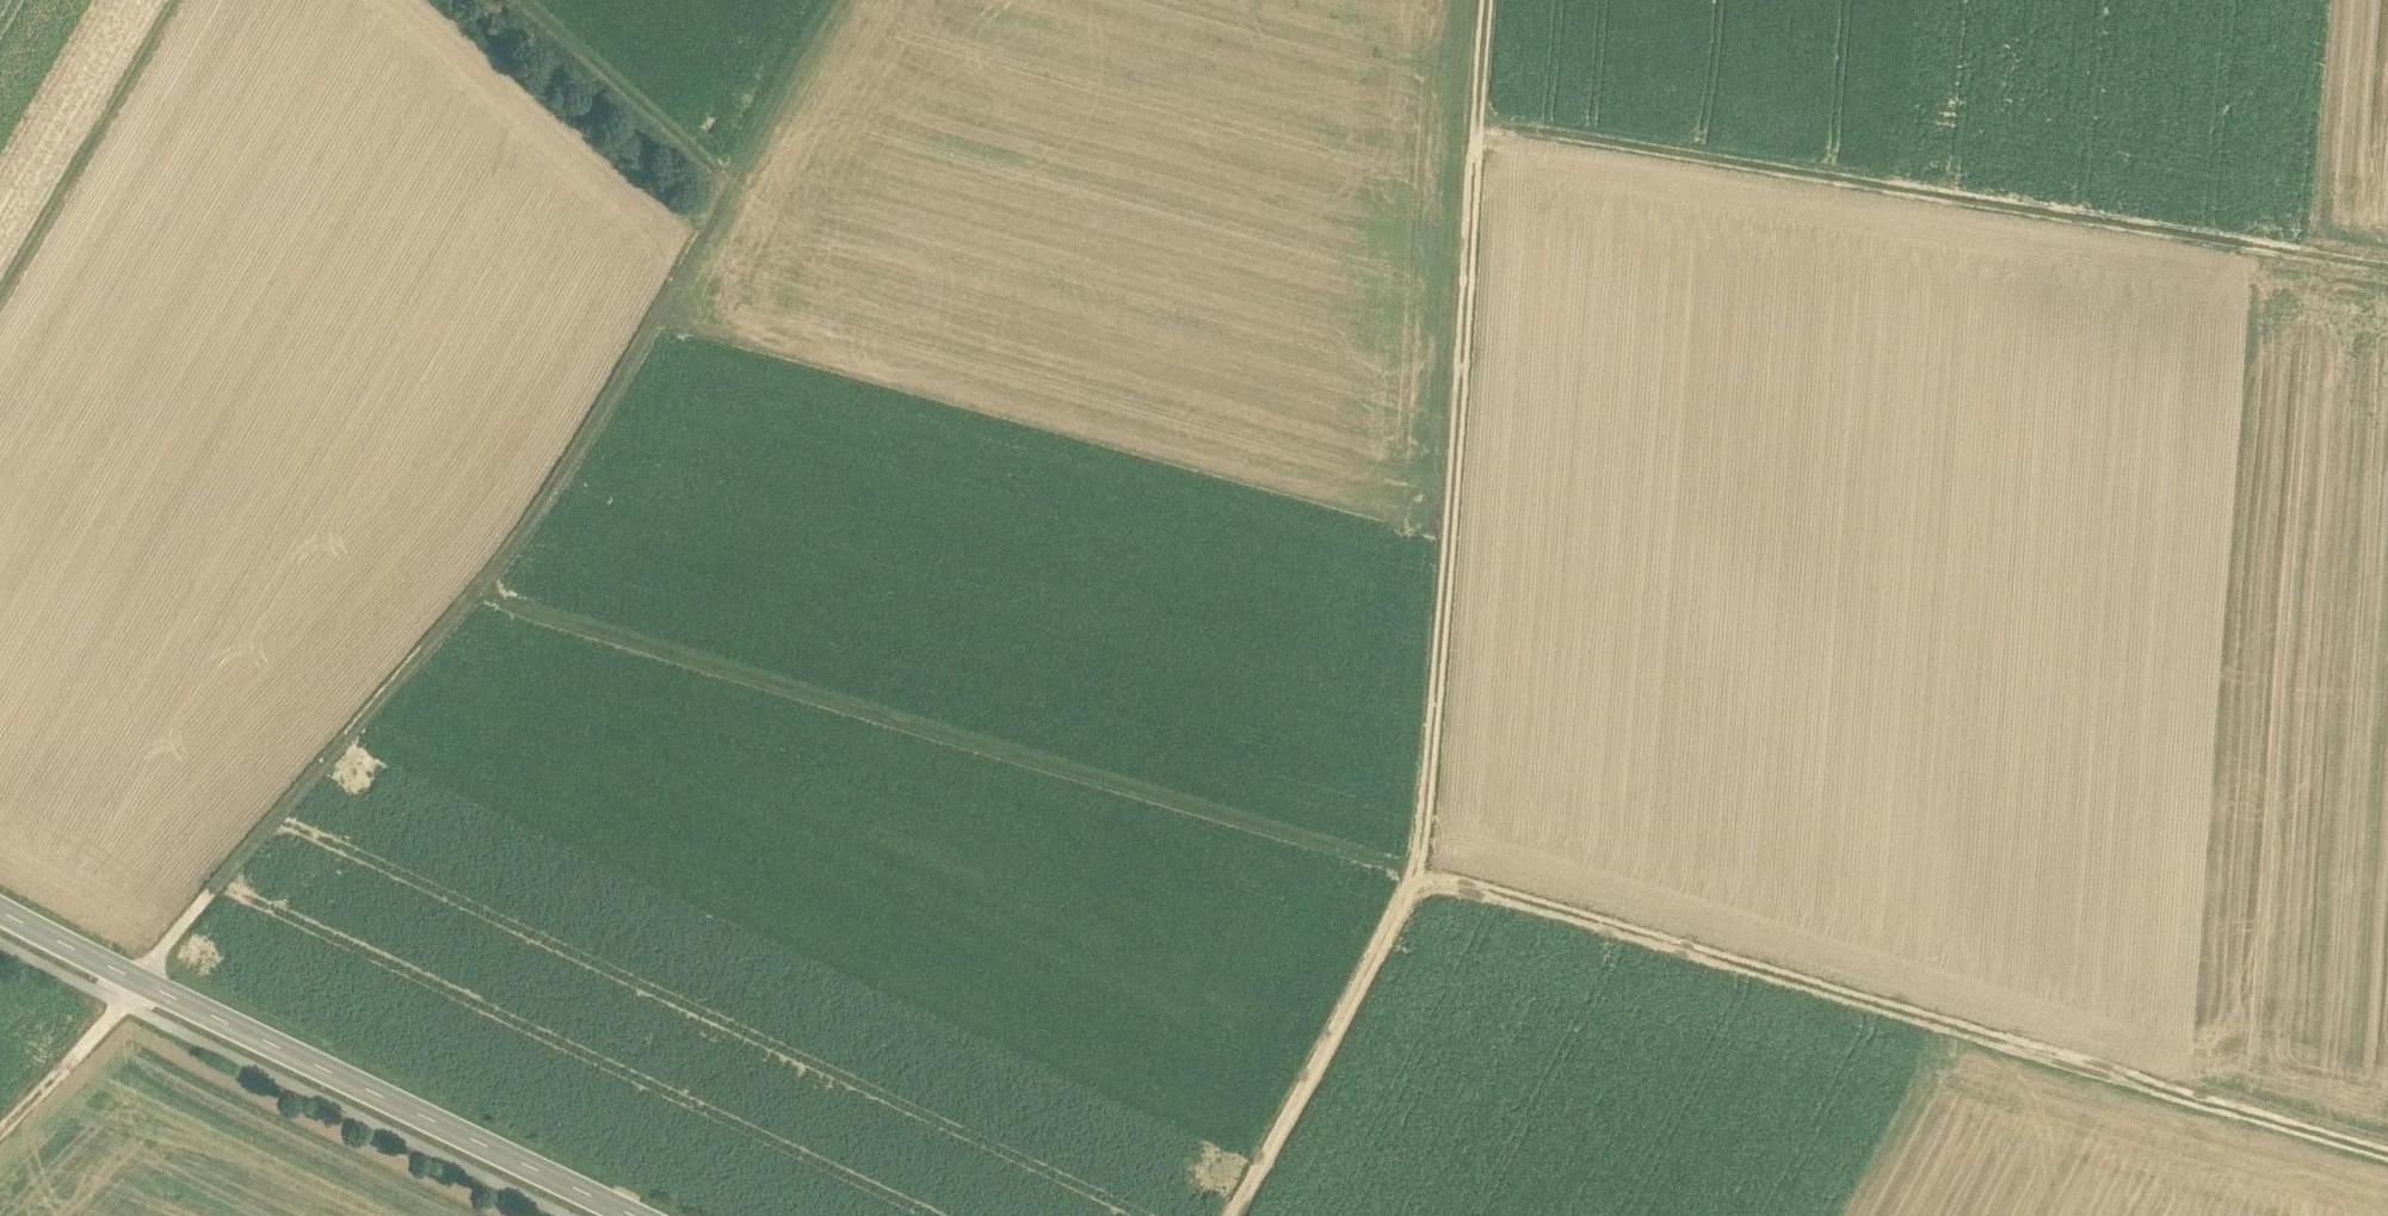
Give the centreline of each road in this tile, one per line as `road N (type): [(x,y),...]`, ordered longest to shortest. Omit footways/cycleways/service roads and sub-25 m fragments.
road 1 (track): [(2387,1153),(474,593)]
road 2 (track): [(835,0),(590,432),(532,517),(135,977),(127,1004),(0,1131)]
road 3 (track): [(1233,1215),(1416,869),(1457,469),(1485,0)]
road 4 (track): [(1475,120),(2387,268)]
road 5 (tertiary): [(620,1215),(0,907)]
road 6 (track): [(175,0),(0,295)]
road 7 (track): [(732,180),(518,0)]

